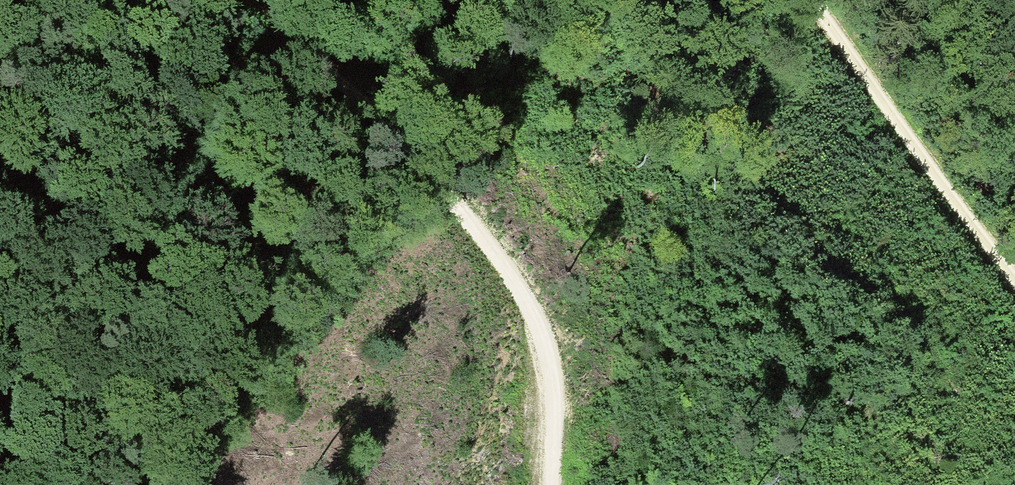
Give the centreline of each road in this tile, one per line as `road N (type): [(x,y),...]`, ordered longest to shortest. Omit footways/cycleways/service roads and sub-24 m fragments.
road 1 (track): [(234,0),(340,81),(446,191),(497,258),(541,336),(552,385),(554,484)]
road 2 (track): [(1014,285),(809,0)]
road 3 (track): [(420,0),(529,177)]

